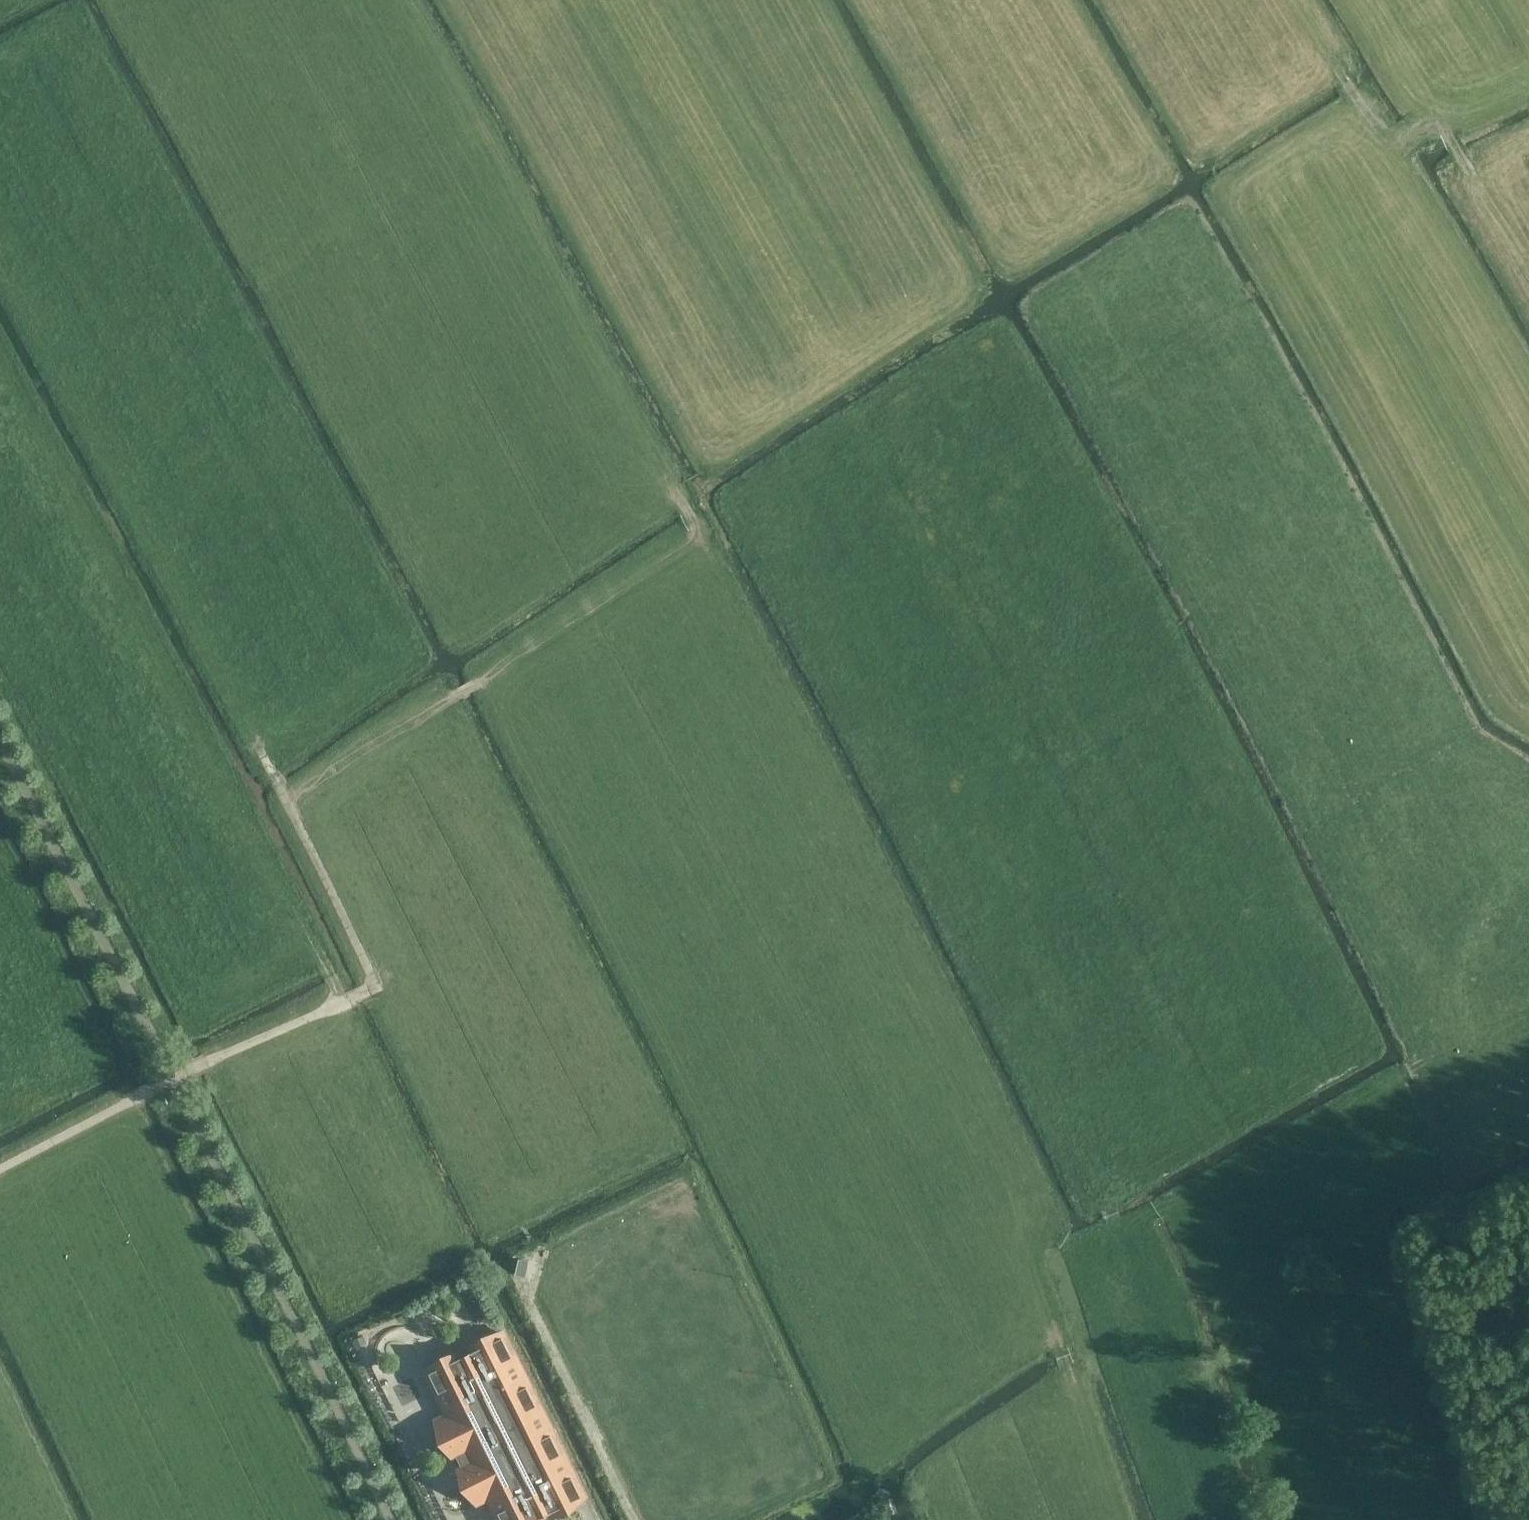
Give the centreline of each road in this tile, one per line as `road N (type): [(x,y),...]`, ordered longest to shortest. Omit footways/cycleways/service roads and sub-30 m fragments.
road 1 (track): [(267,754),(375,982),(0,1167)]
road 2 (track): [(1366,95),(1528,382)]
road 3 (track): [(1050,1329),(1120,1519)]

